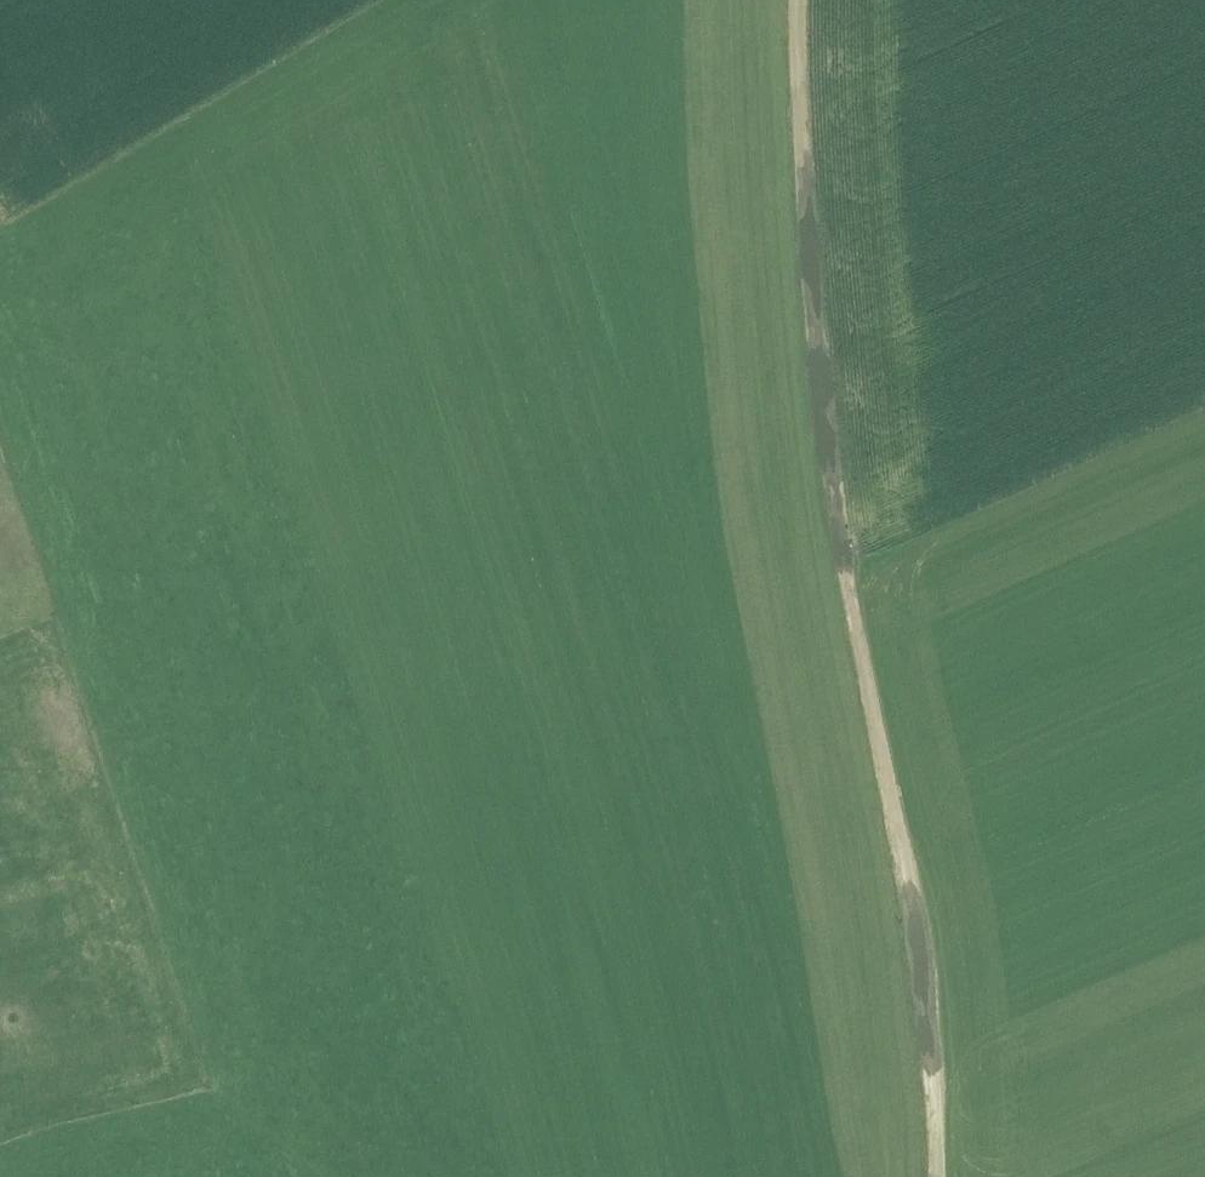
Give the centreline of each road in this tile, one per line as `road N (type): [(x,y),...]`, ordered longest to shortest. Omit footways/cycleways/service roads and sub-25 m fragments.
road 1 (track): [(935,1176),(933,1087),(911,920),(830,468),(797,0)]

